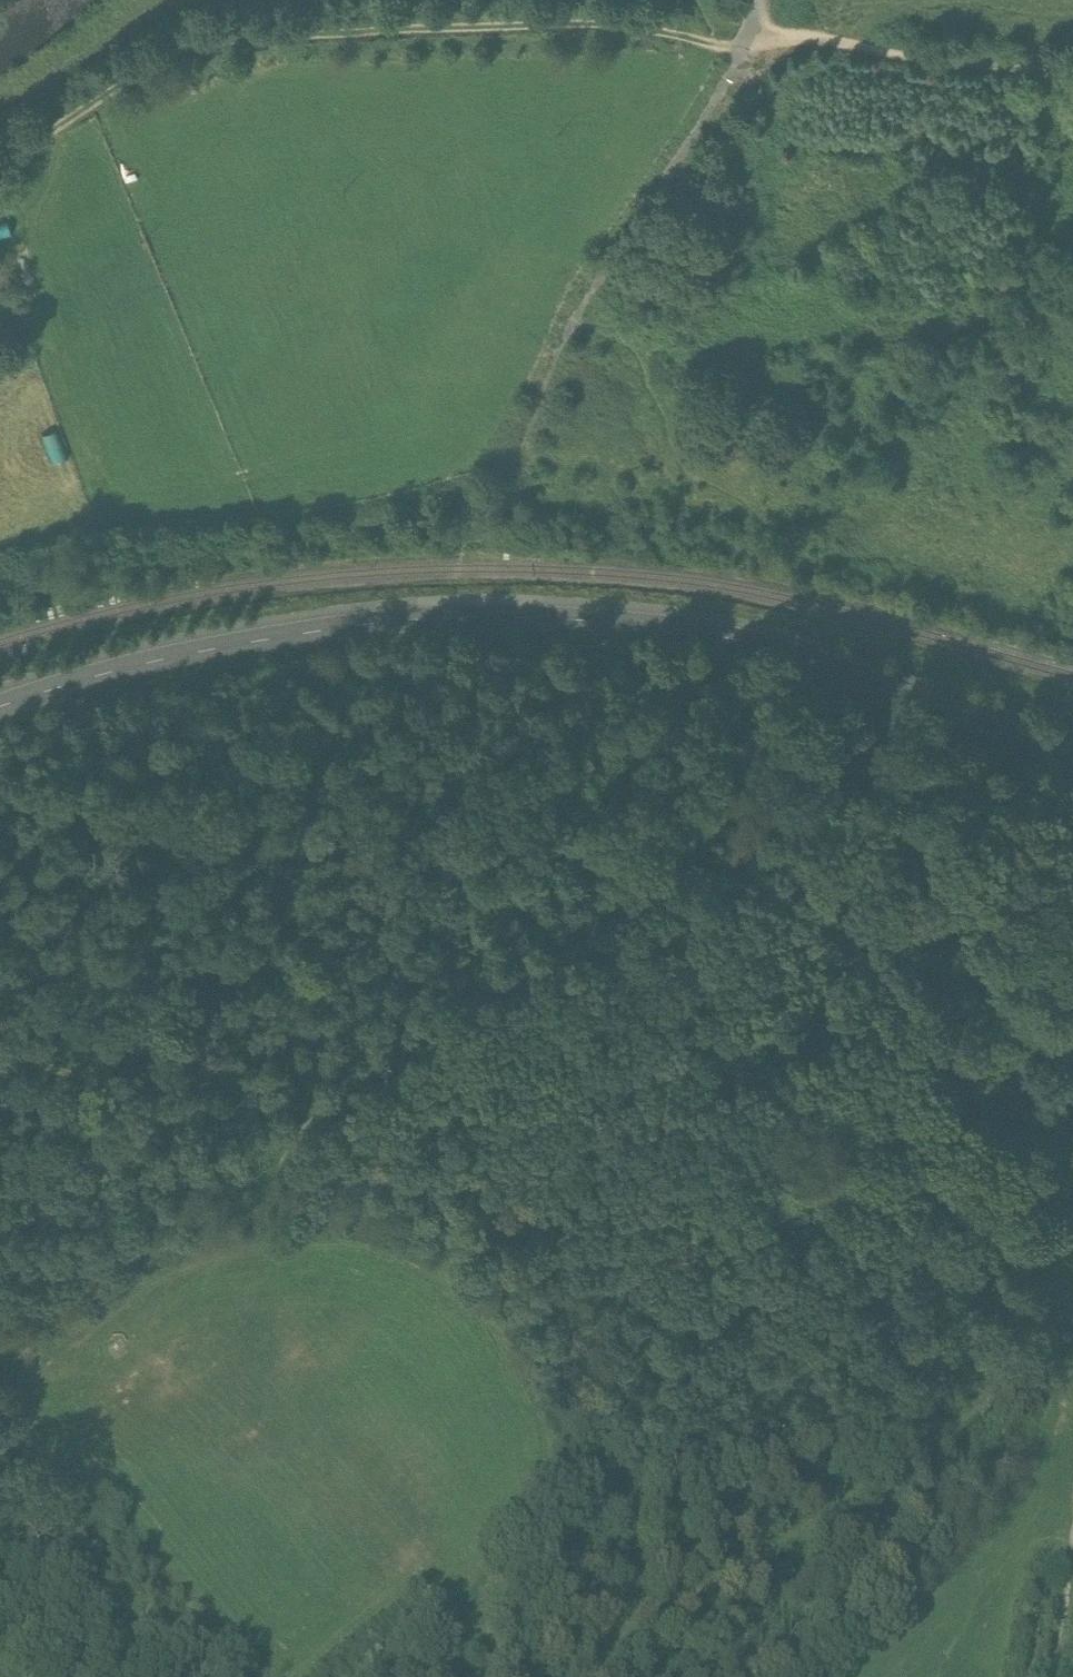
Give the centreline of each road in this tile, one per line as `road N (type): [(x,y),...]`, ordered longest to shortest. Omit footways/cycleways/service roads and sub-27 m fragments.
road 1 (secondary): [(0,724),(183,676),(312,654),(434,640),(551,639),(656,647),(953,728),(1072,773)]
road 2 (track): [(749,47),(597,30),(215,41),(134,78),(0,175)]
road 3 (track): [(506,1676),(726,1592),(1072,1331)]
road 4 (track): [(462,1603),(257,1448),(86,1346),(30,1366),(0,1367)]
road 5 (track): [(510,492),(569,343),(749,47)]
road 6 (track): [(749,47),(1072,73)]

